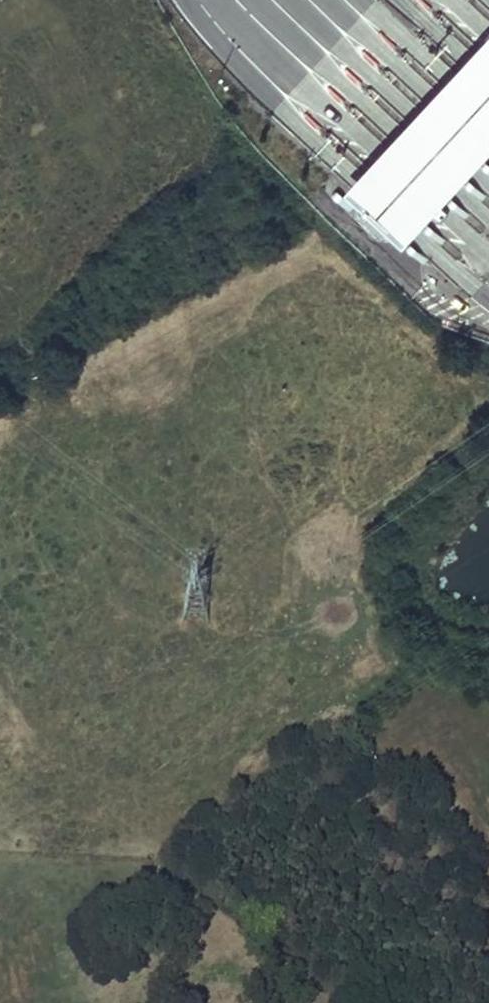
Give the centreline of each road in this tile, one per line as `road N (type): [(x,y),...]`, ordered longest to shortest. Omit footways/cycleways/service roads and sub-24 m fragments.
road 1 (motorway): [(284,0),(488,190)]

